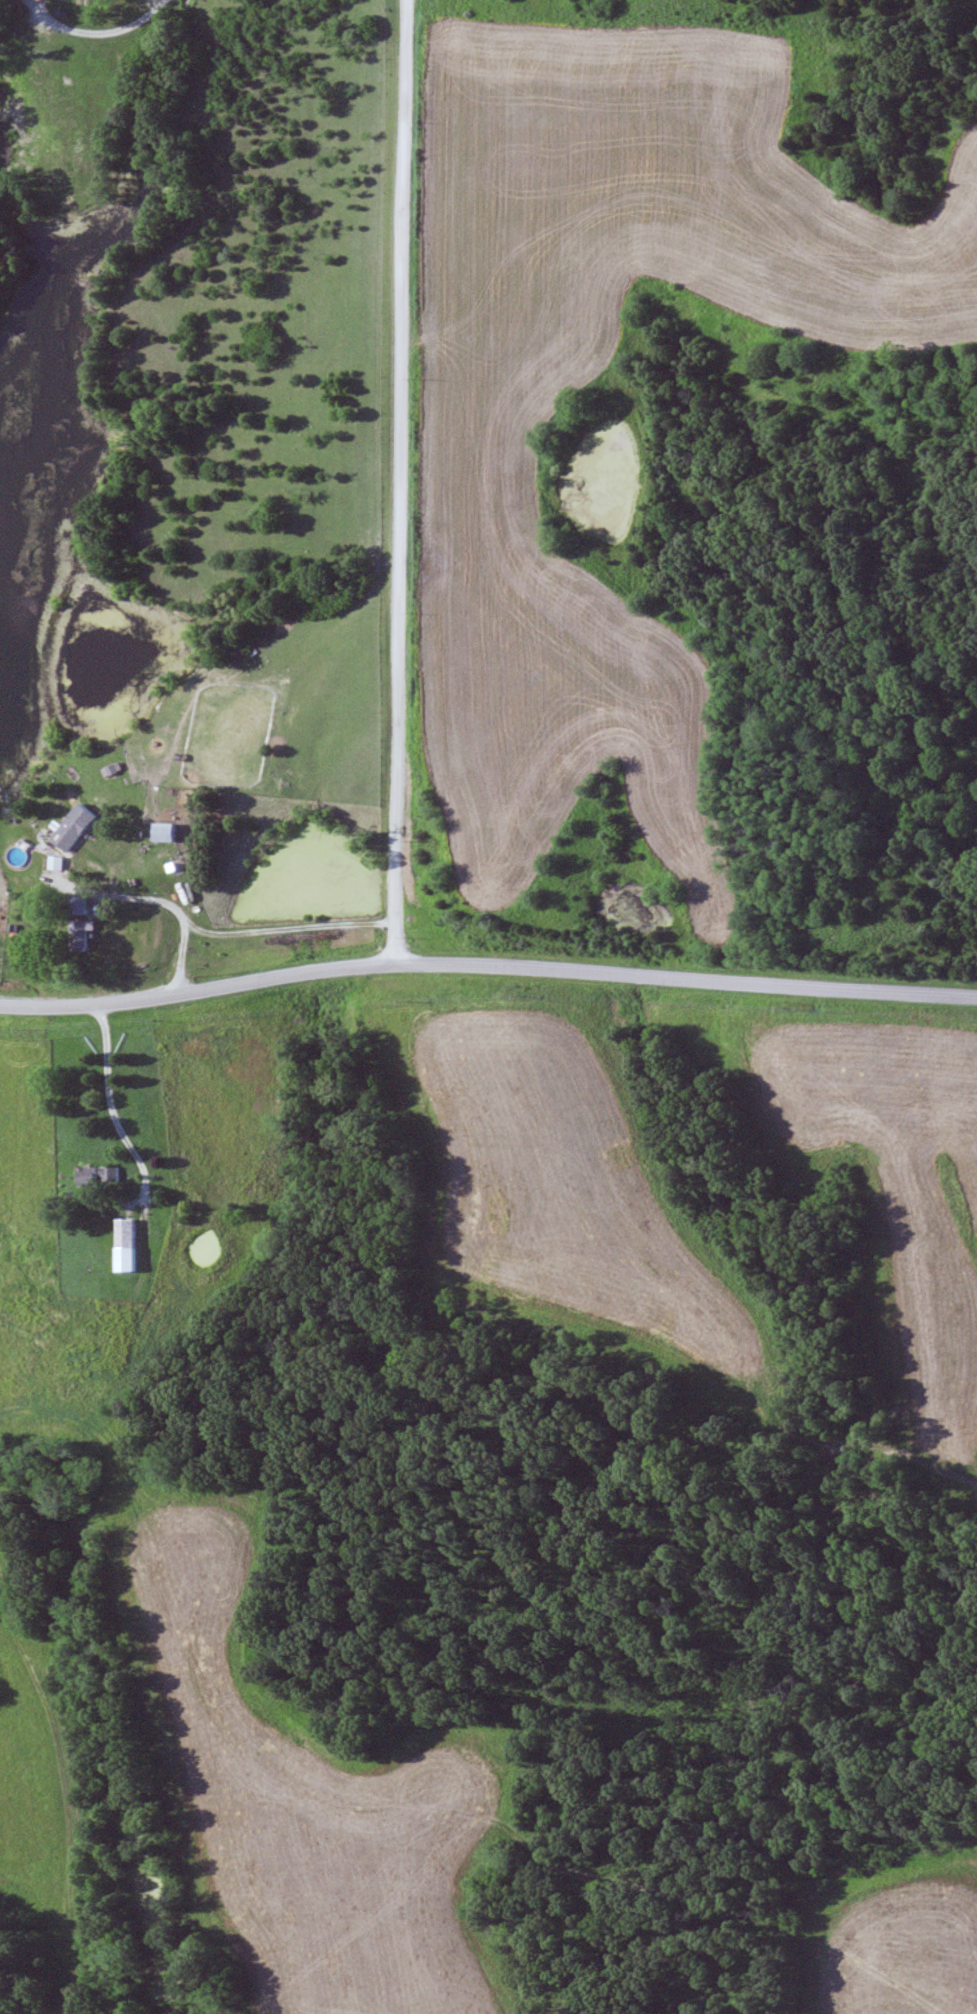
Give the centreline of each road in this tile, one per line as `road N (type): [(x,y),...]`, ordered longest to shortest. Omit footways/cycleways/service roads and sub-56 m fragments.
road 1 (secondary): [(976,1001),(394,967),(171,999),(0,1006)]
road 2 (residential): [(399,967),(411,0)]
road 3 (track): [(144,1293),(120,1377),(122,1480),(99,1529),(84,1535),(0,1478)]

